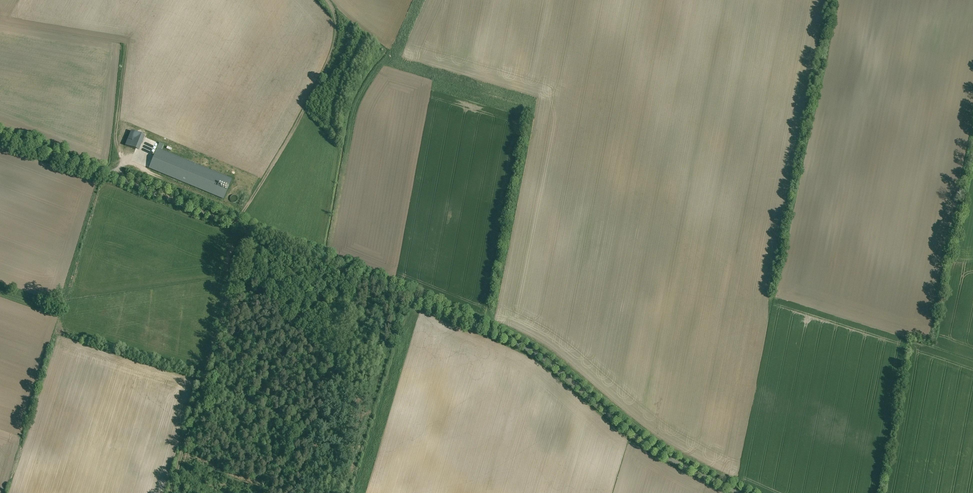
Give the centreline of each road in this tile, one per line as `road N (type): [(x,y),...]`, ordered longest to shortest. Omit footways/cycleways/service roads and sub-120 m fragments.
road 1 (unclassified): [(741,492),(642,440),(530,351),(0,133)]
road 2 (track): [(325,0),(337,19),(337,48),(234,225)]

